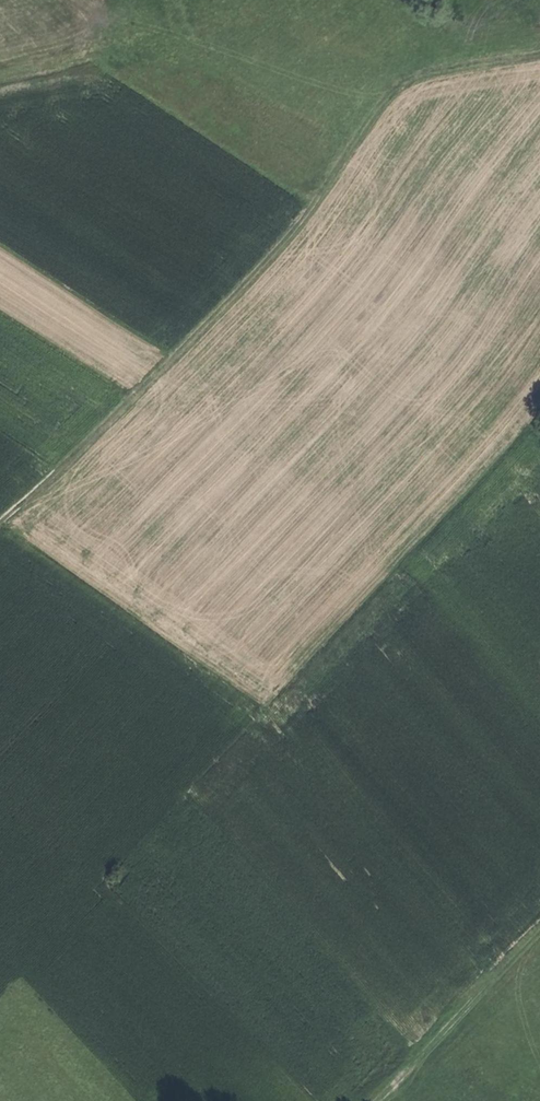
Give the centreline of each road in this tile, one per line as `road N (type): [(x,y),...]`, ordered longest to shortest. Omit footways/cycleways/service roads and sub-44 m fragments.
road 1 (track): [(539,958),(499,1003),(377,1100)]

